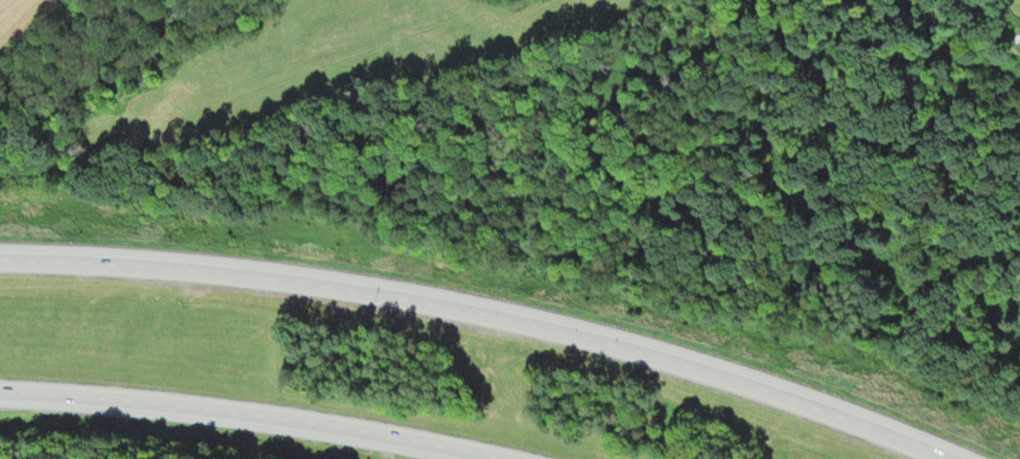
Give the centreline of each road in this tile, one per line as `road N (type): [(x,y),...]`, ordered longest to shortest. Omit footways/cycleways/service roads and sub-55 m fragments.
road 1 (motorway): [(940,458),(764,394),(507,323),(306,287),(0,264)]
road 2 (motorway): [(0,397),(286,423),(484,458)]

